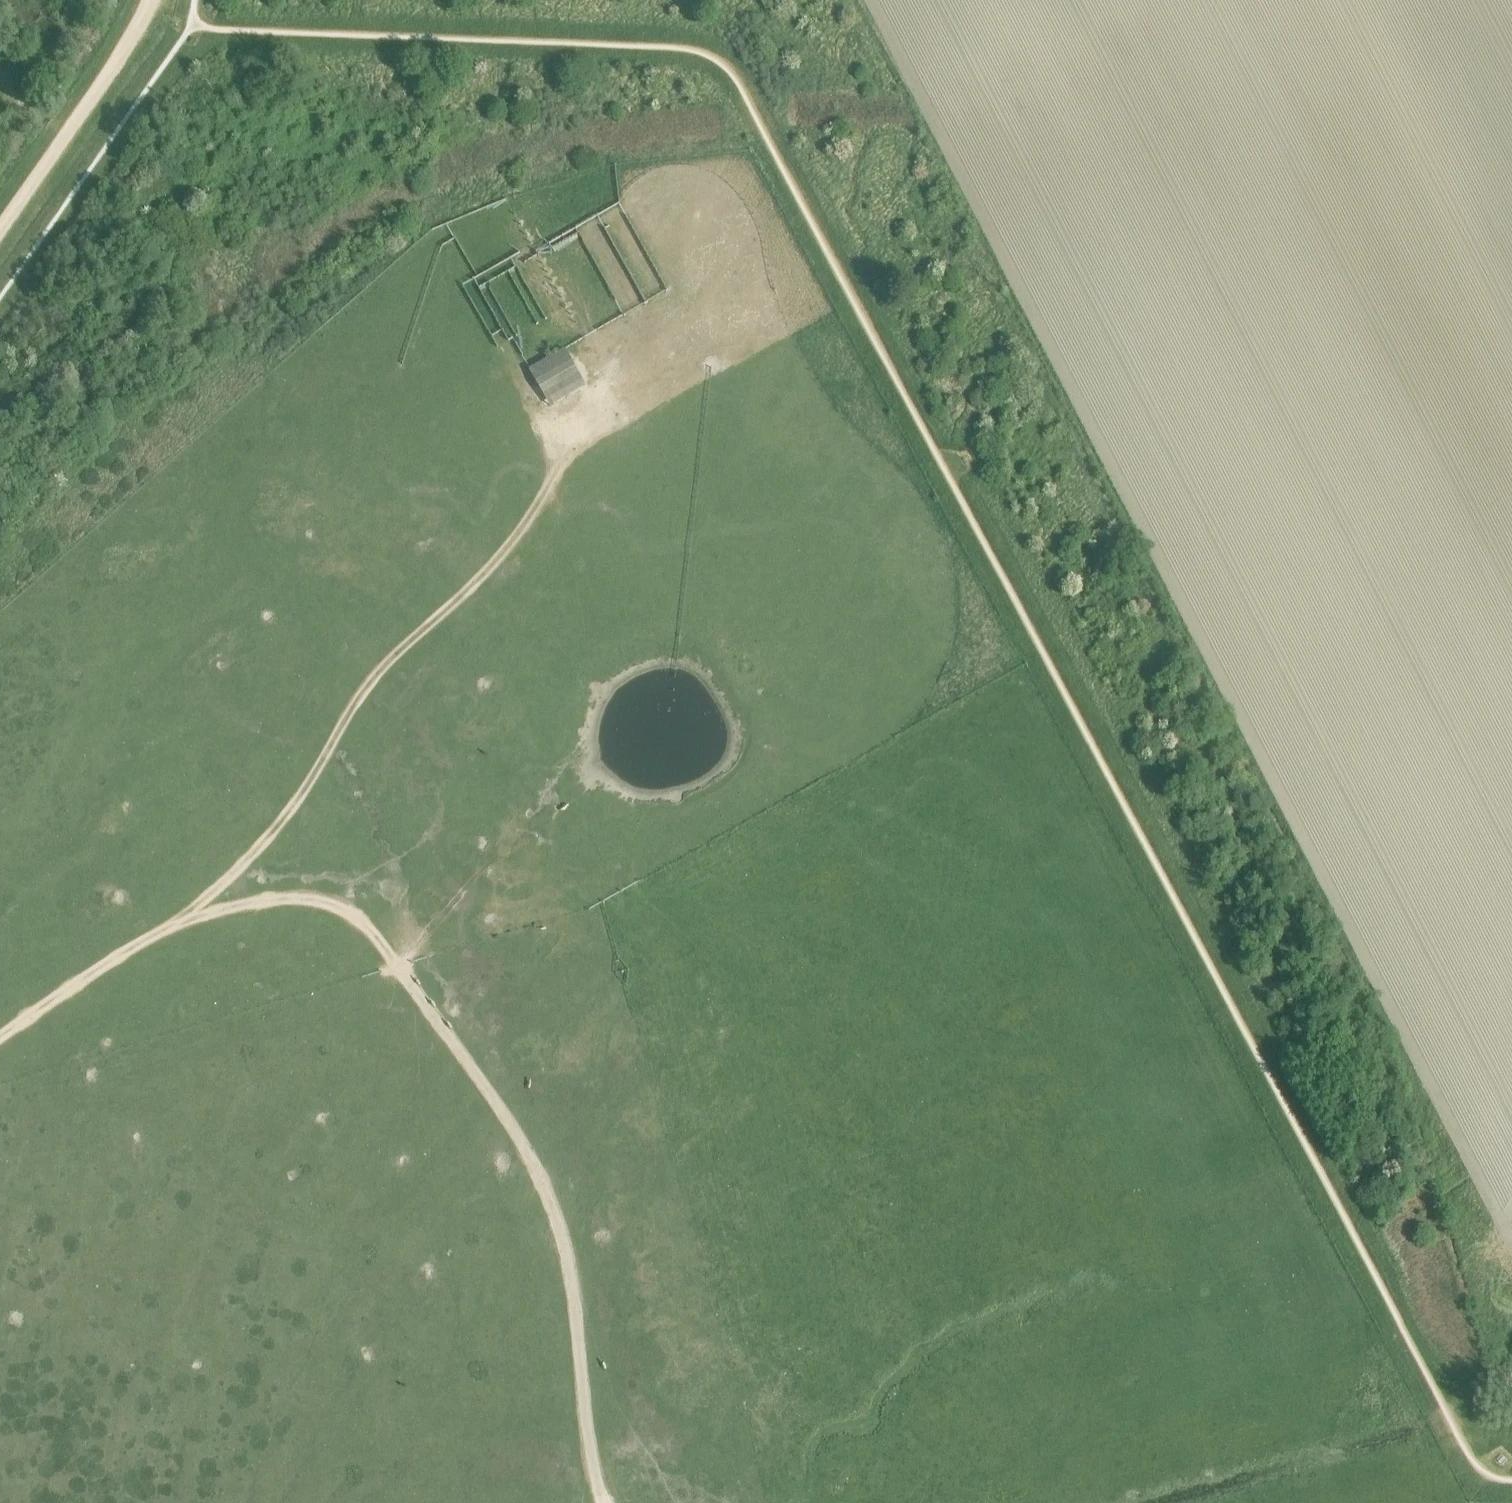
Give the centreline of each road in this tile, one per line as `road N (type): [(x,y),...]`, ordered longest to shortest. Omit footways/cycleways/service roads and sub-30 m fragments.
road 1 (track): [(173,927),(277,901),(328,905),(354,923),(512,1141),(562,1247),(587,1465),(599,1502)]
road 2 (track): [(0,1044),(173,927),(258,848),(364,684),(521,533),(556,472),(556,447)]

